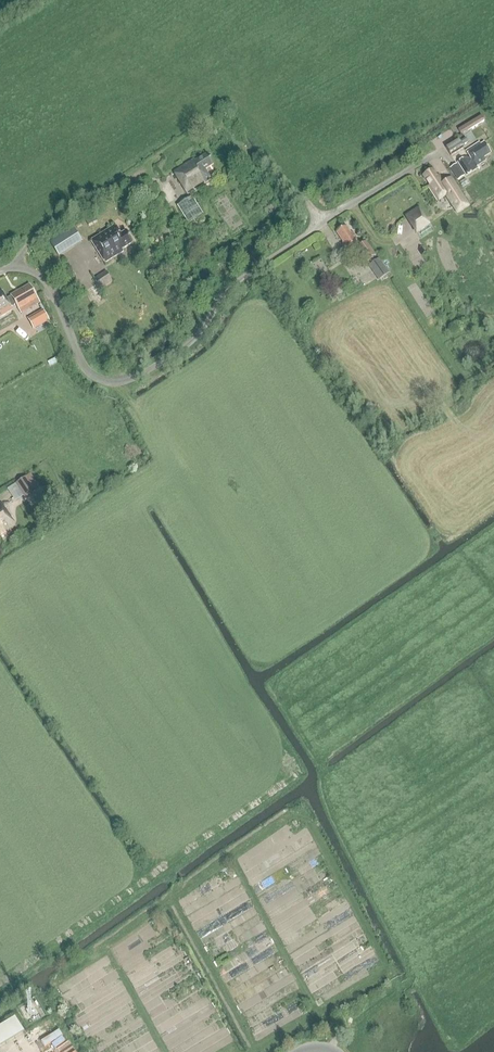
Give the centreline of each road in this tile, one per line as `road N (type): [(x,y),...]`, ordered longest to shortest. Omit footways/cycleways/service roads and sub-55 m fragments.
road 1 (unclassified): [(0,270),(43,279),(92,375),(110,382),(133,378),(195,338),(243,277),(437,152)]

